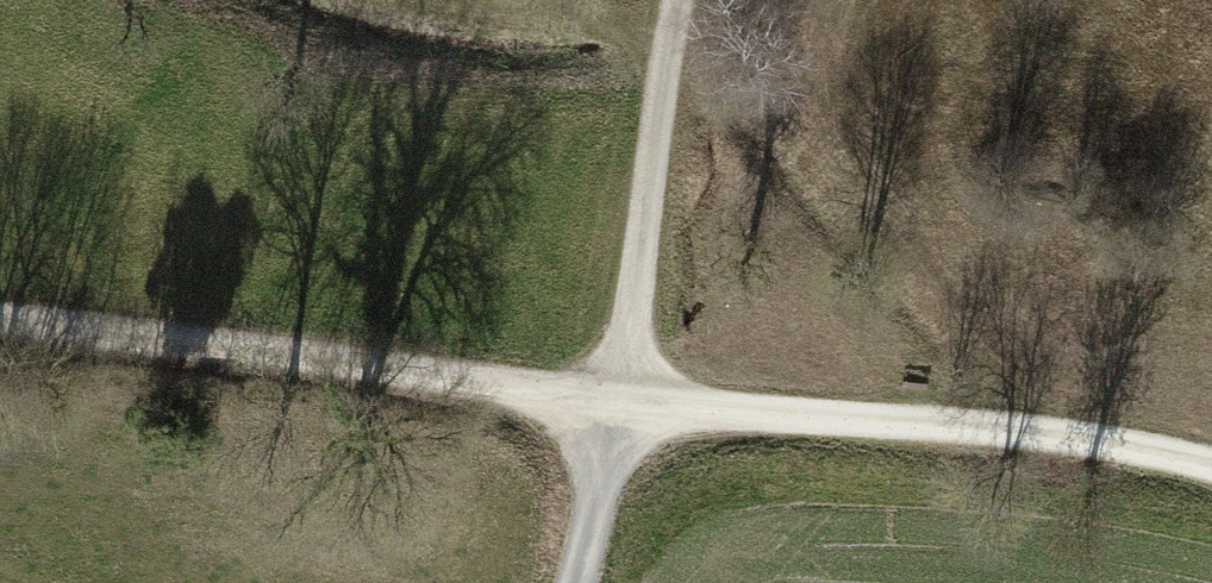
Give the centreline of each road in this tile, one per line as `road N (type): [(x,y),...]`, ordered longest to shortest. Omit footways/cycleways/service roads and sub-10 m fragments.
road 1 (track): [(1211,473),(1133,452),(614,411),(0,320)]
road 2 (track): [(574,582),(597,507),(632,319),(673,0)]
road 3 (track): [(672,4),(521,0)]

